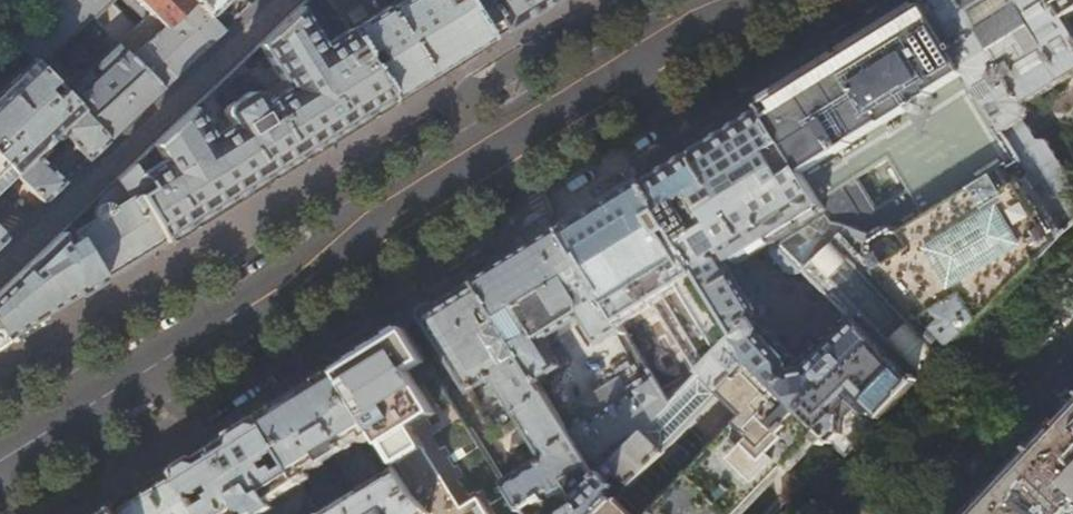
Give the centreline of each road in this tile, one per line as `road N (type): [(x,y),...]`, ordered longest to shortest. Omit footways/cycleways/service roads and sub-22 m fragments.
road 1 (tertiary): [(0,463),(747,0)]
road 2 (residential): [(278,0),(0,265)]

